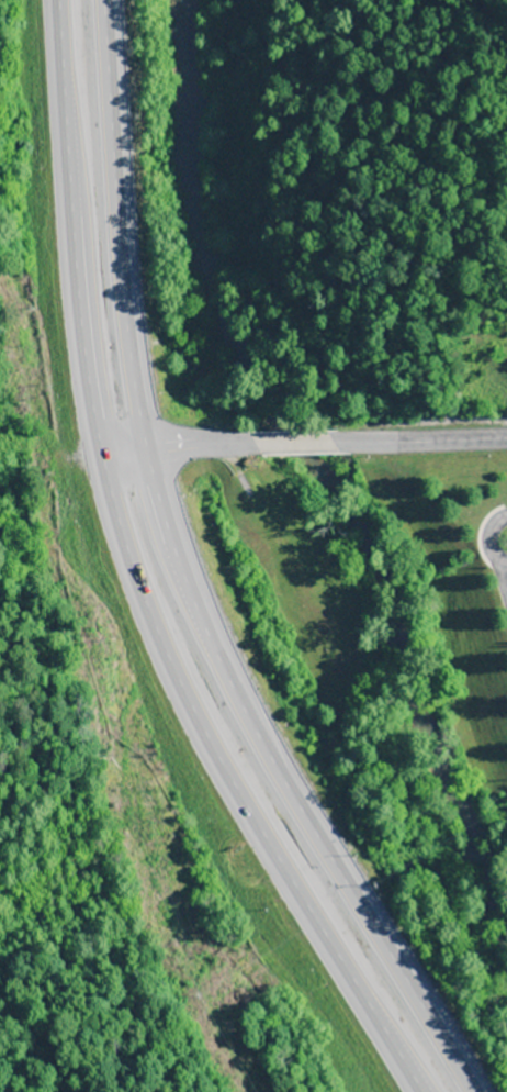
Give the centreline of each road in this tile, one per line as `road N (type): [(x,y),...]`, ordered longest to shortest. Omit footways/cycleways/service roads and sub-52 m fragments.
road 1 (trunk): [(55,0),(84,385),(124,548),(164,655),(215,758),(415,1091)]
road 2 (trunk): [(461,1091),(254,740),(177,571),(129,371),(101,0)]
road 3 (residential): [(97,446),(506,439)]

